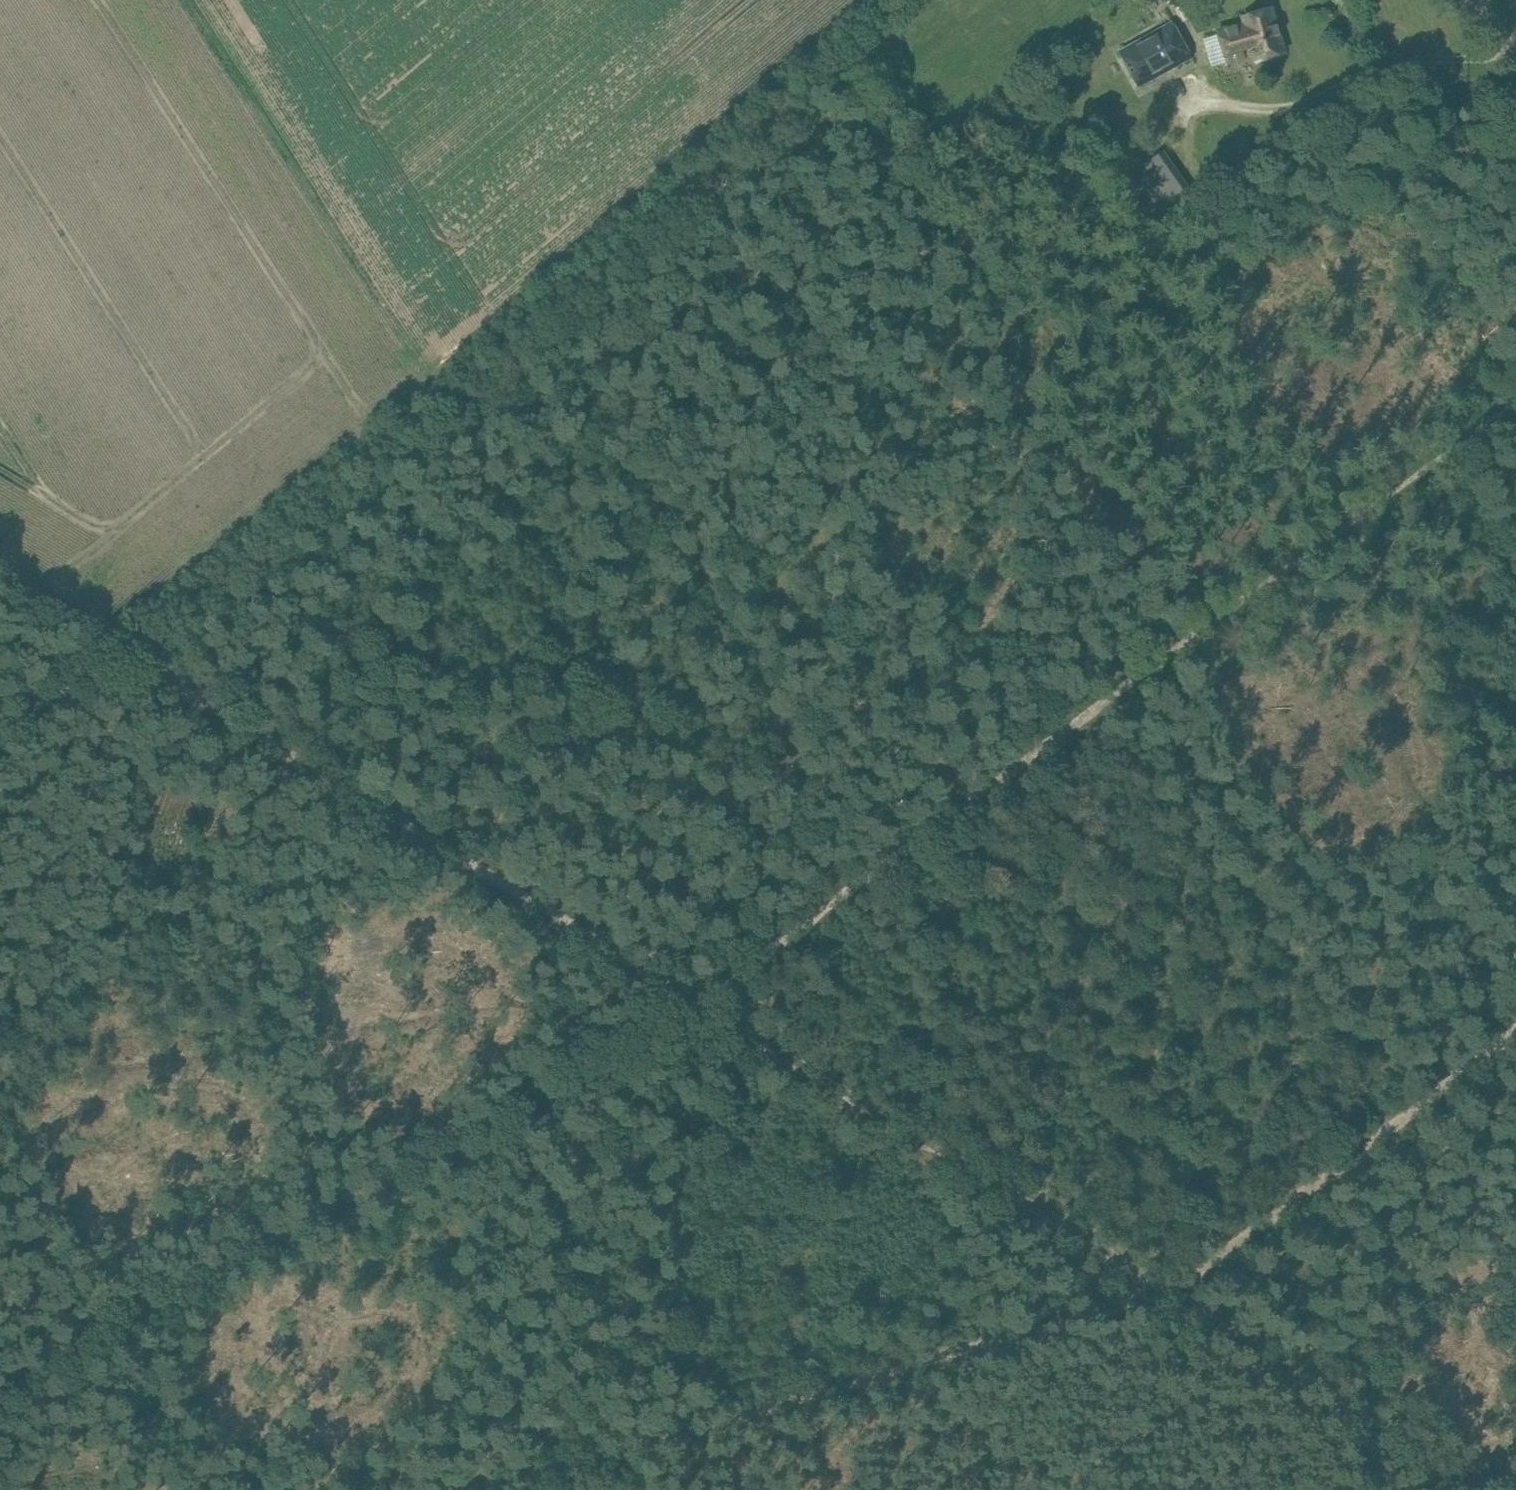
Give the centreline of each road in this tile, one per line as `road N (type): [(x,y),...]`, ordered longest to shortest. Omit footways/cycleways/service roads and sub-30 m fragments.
road 1 (track): [(1515,405),(697,1000),(114,647),(0,723)]
road 2 (track): [(1515,1033),(1170,1290),(482,1489)]

